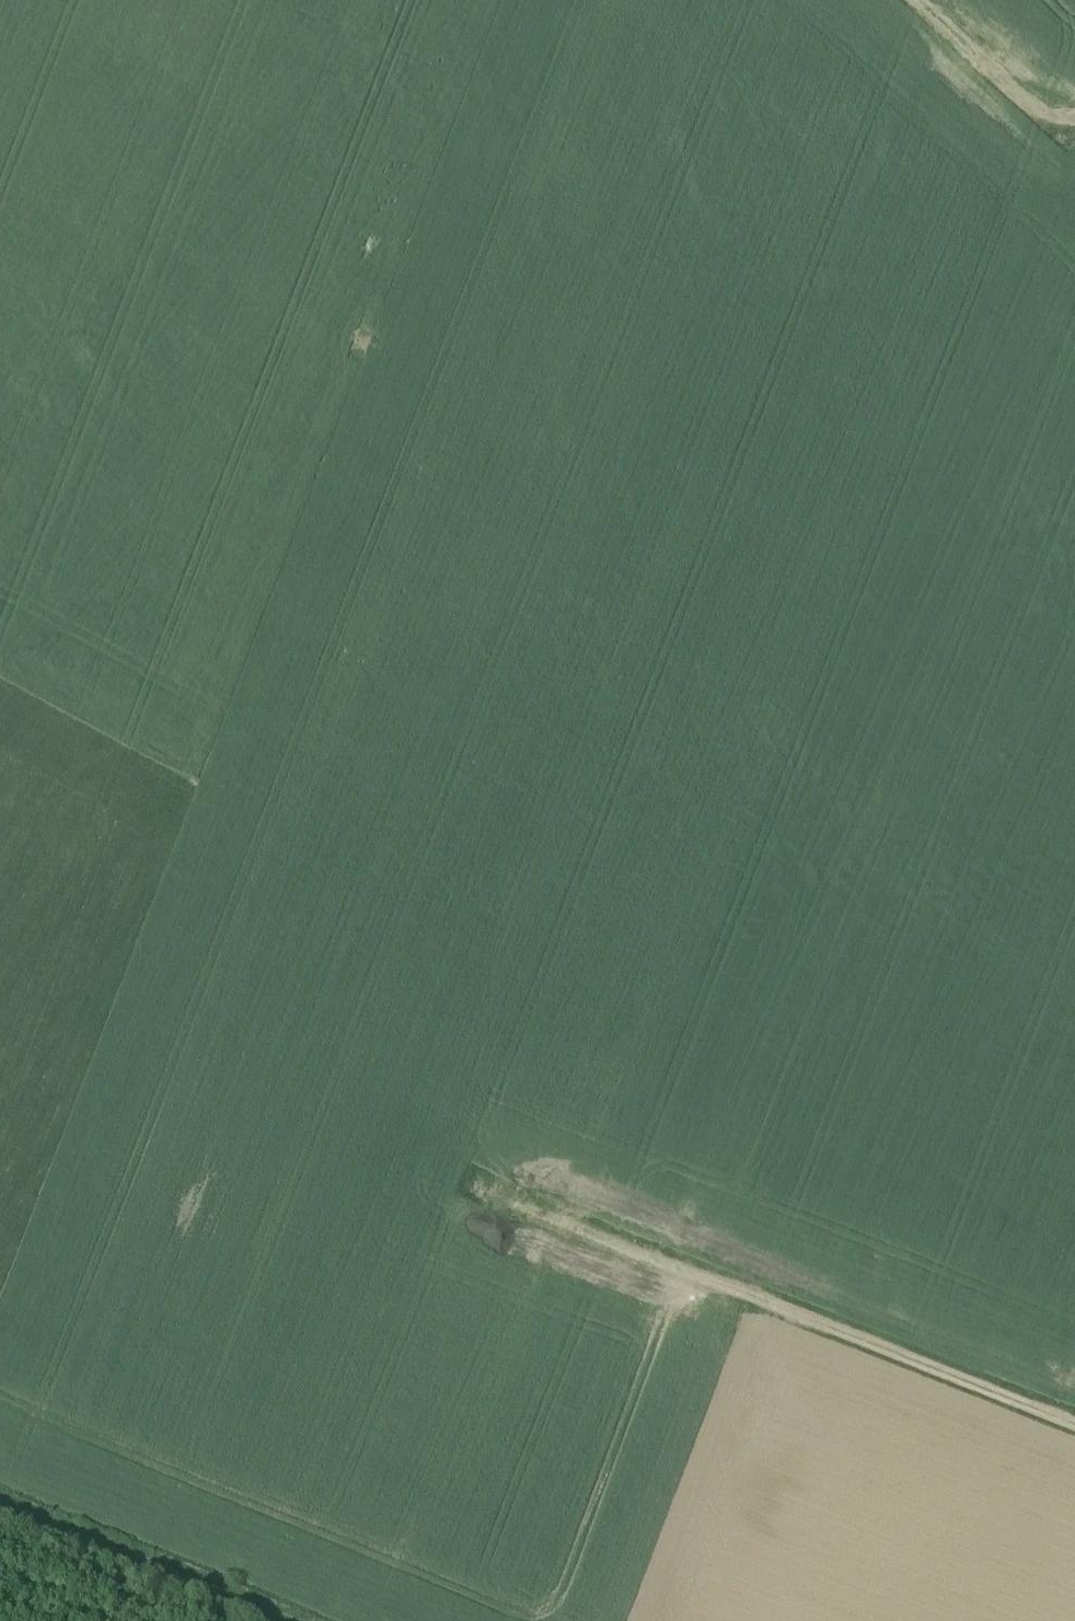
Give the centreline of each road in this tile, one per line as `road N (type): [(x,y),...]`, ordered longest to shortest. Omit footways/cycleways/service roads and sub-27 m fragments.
road 1 (track): [(1074,1426),(480,1189)]
road 2 (track): [(287,1620),(0,1504)]
road 3 (track): [(1074,127),(1043,113),(924,0)]

